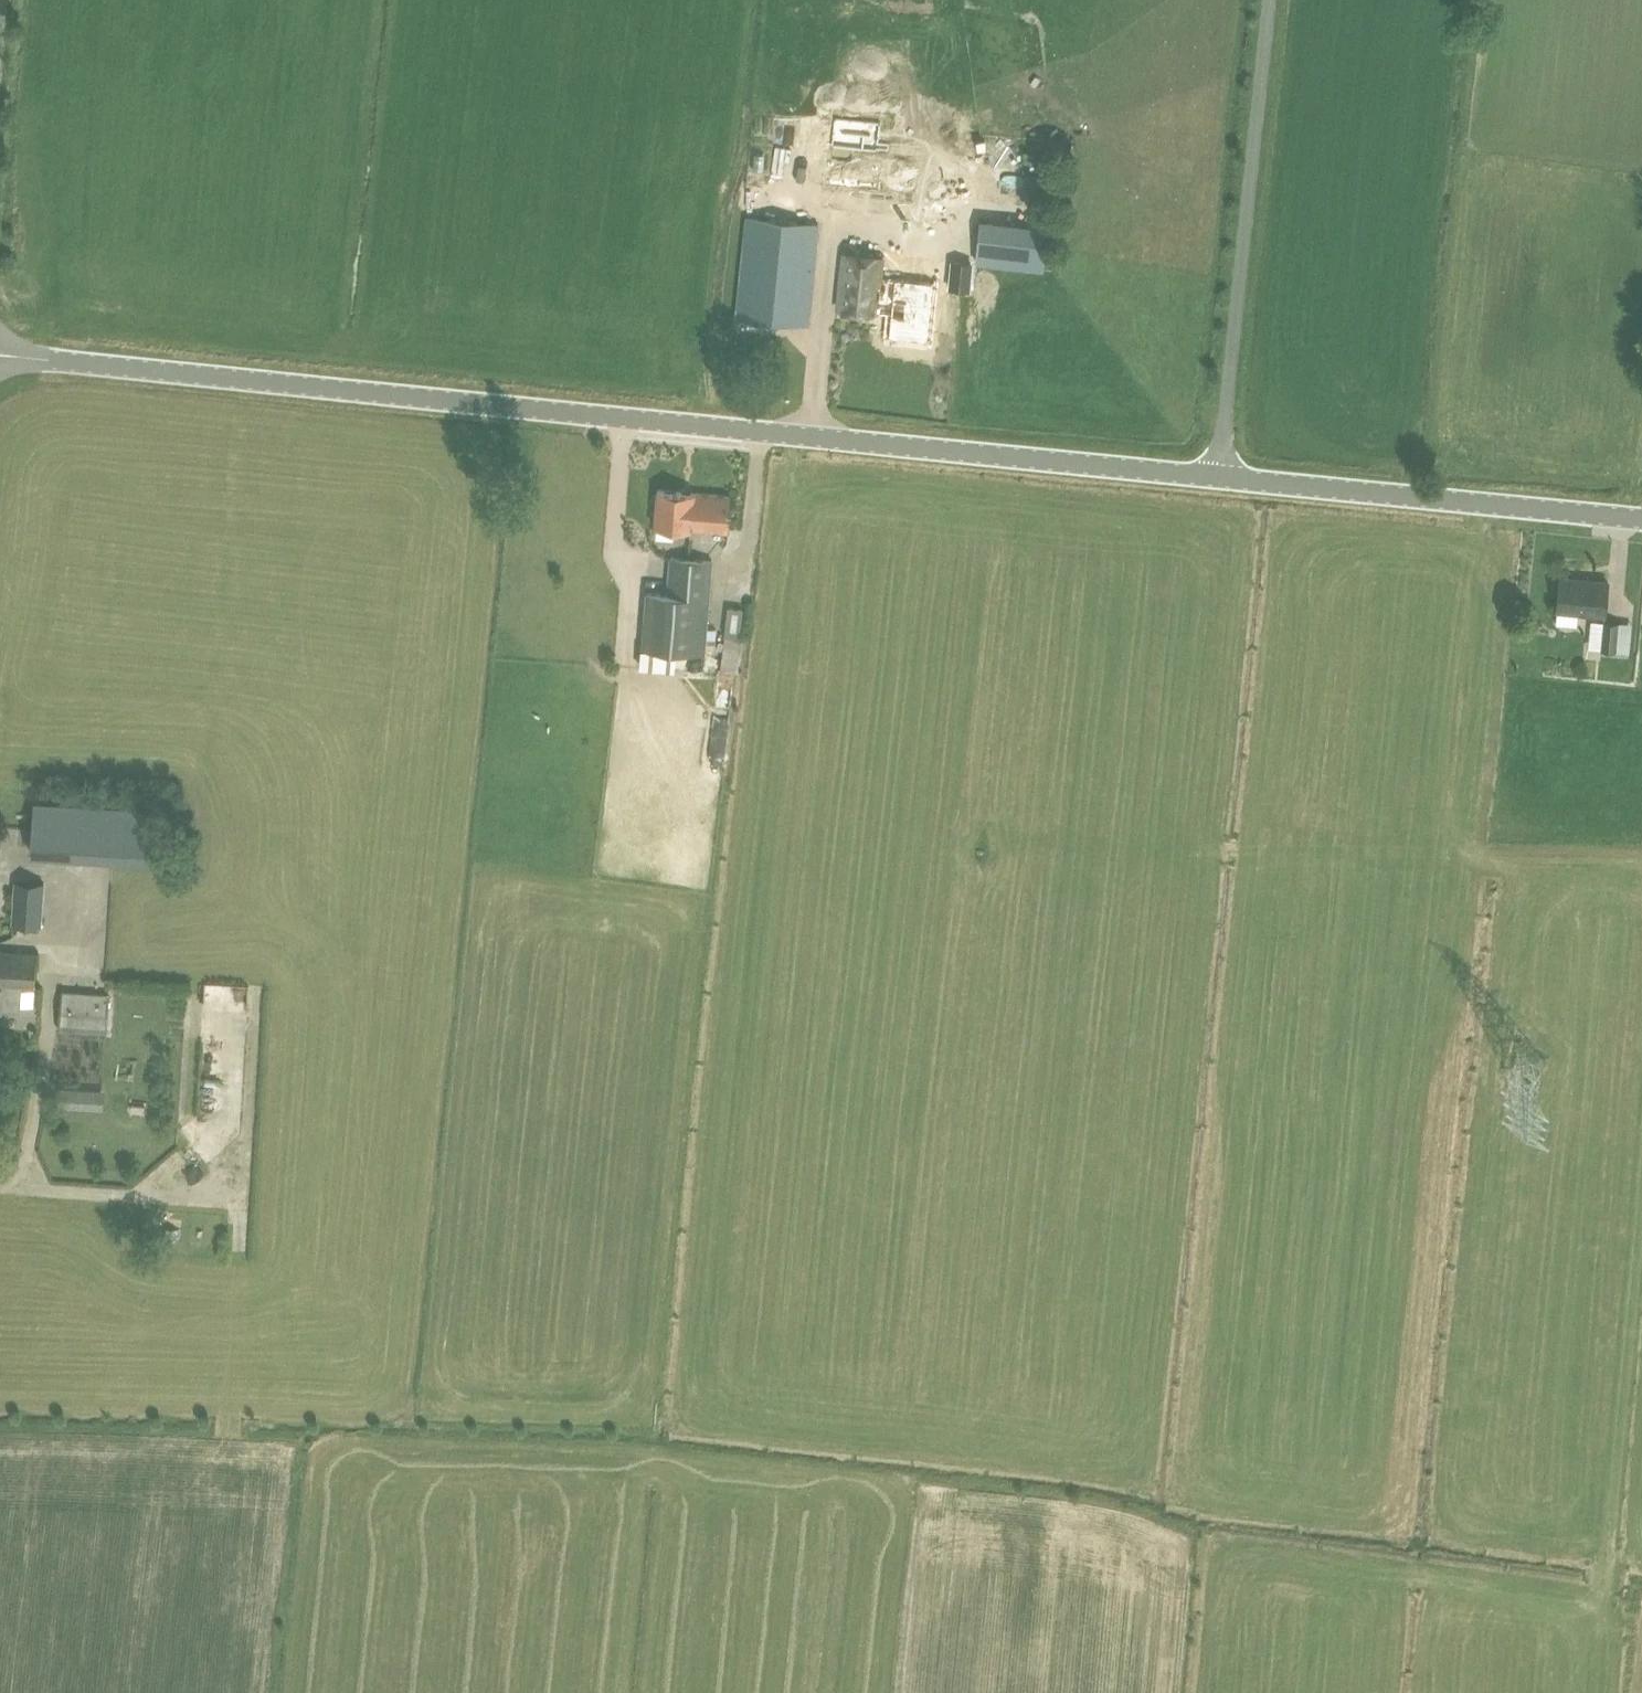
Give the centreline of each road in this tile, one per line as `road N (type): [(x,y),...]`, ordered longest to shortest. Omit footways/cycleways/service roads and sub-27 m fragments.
road 1 (tertiary): [(1215,480),(0,359)]
road 2 (unclassified): [(1215,480),(1267,0)]
road 3 (tertiary): [(1641,518),(1215,480)]

